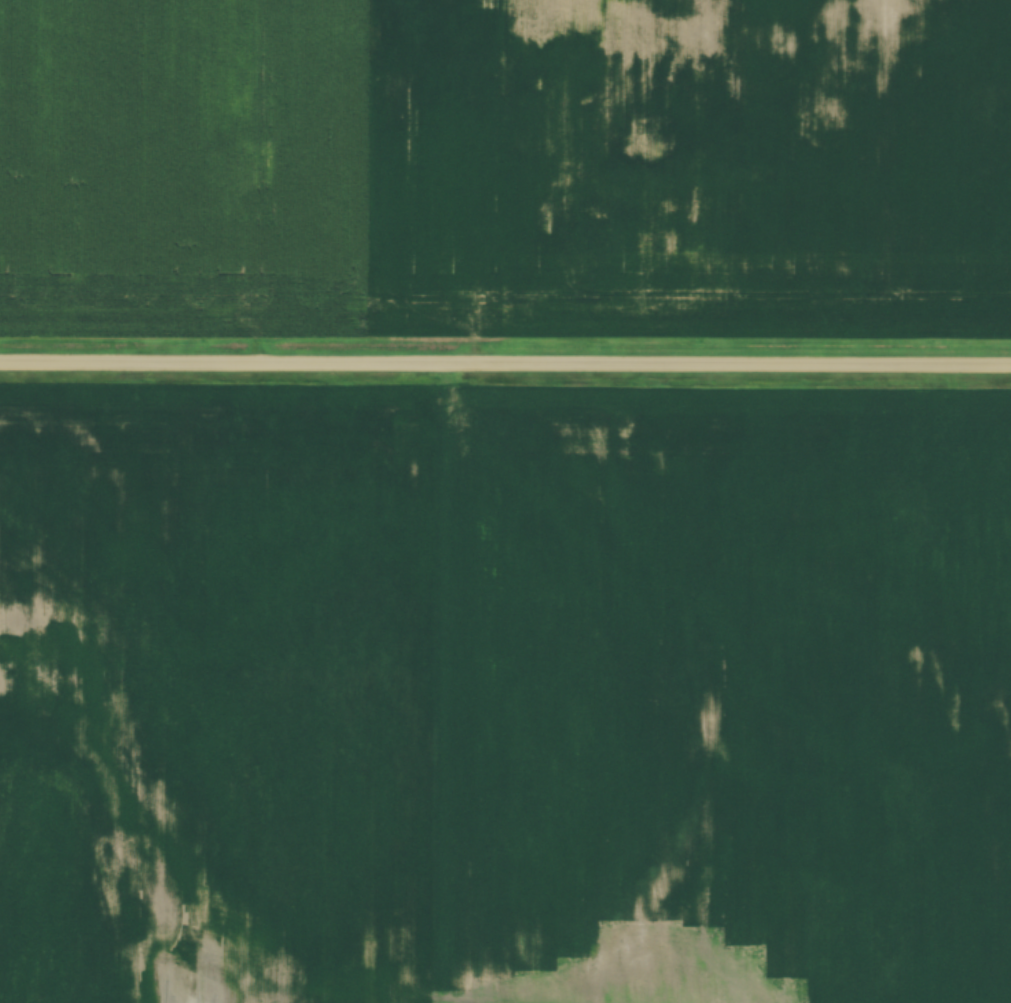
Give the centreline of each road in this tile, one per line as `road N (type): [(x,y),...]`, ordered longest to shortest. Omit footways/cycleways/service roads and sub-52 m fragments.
road 1 (residential): [(1010,368),(0,365)]

